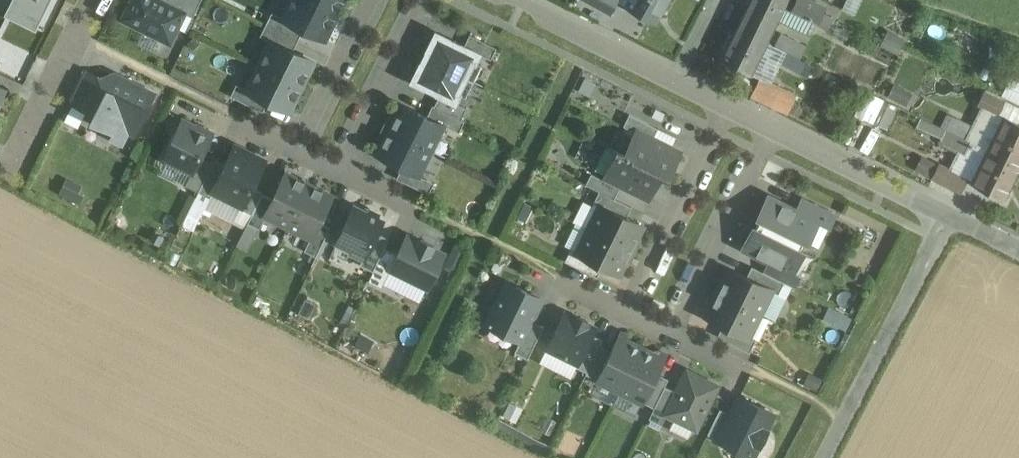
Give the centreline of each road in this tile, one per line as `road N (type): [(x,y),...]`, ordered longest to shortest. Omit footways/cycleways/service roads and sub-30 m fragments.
road 1 (residential): [(824,457),(952,218)]
road 2 (residential): [(723,106),(628,306)]
road 3 (residential): [(680,330),(772,130)]
road 4 (residential): [(772,130),(952,218)]
road 5 (residential): [(97,0),(9,171)]
road 6 (residential): [(340,164),(423,0)]
road 7 (residential): [(516,0),(678,83)]
road 8 (residential): [(369,0),(298,144)]

